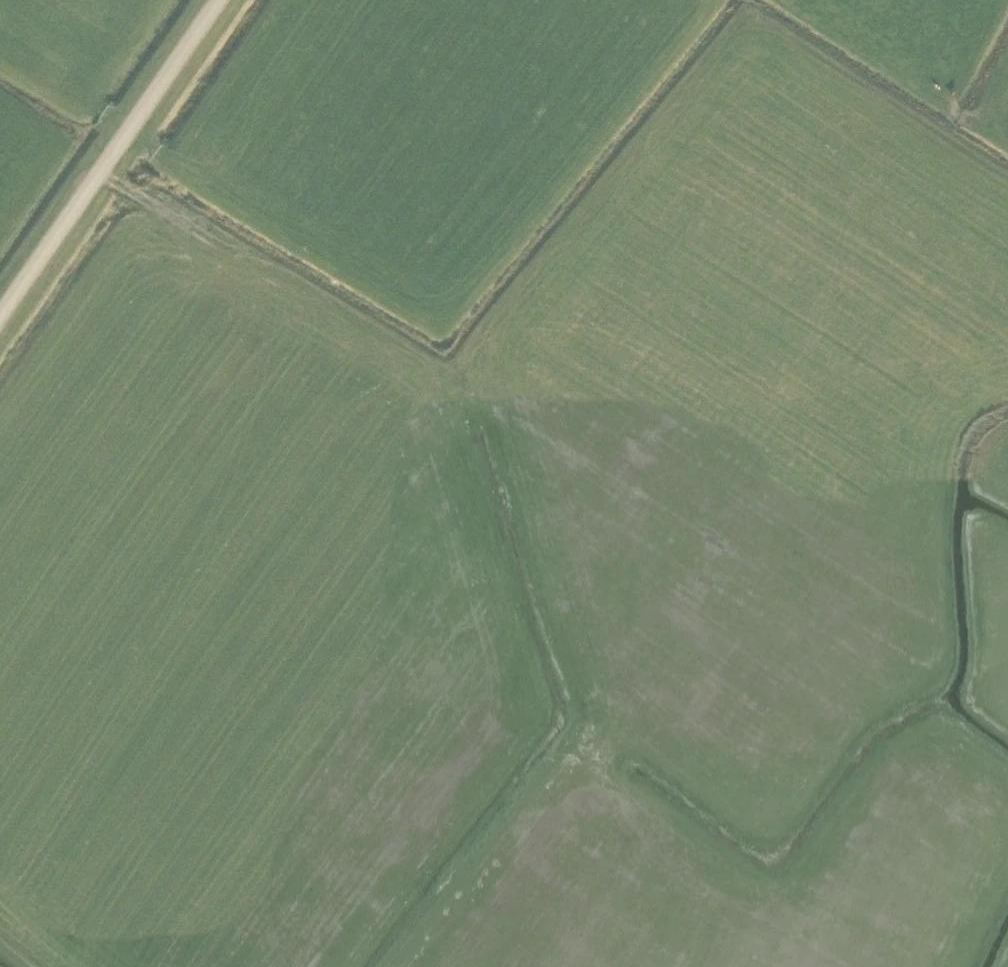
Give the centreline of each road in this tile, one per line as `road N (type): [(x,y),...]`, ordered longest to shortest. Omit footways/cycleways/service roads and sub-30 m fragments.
road 1 (unclassified): [(0,315),(217,0)]

